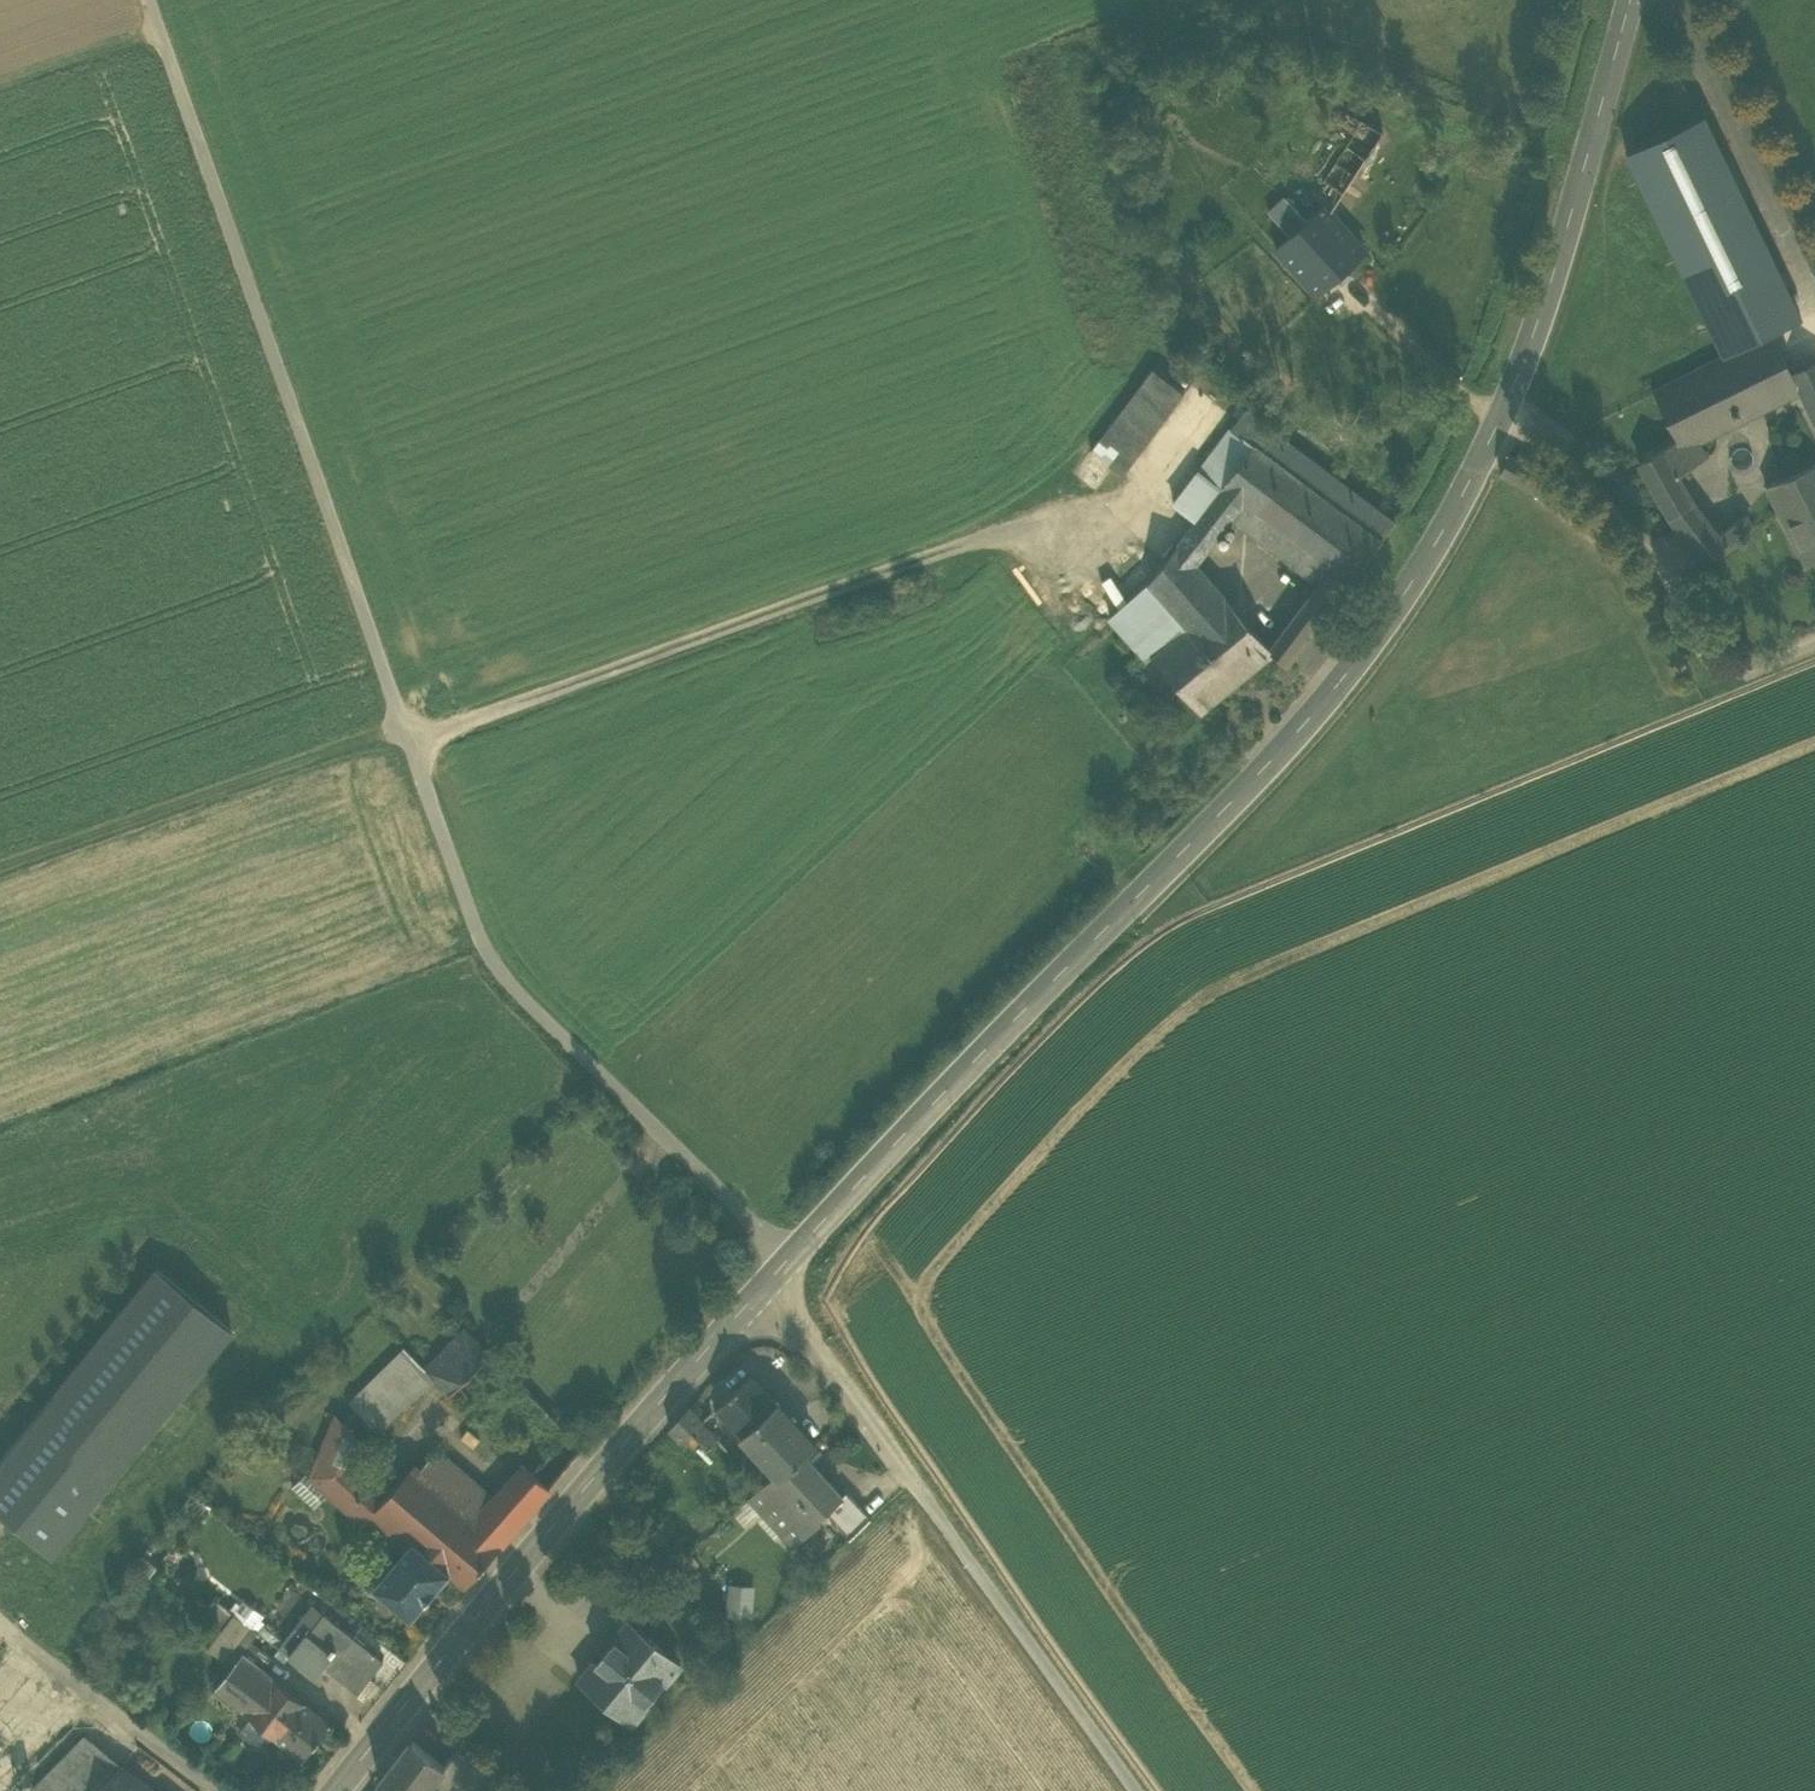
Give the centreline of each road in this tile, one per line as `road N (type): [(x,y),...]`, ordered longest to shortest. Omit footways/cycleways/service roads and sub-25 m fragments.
road 1 (tertiary): [(782,1266),(1328,700),(1457,499),(1534,356),(1630,0)]
road 2 (track): [(148,0),(487,965),(748,1214),(782,1266)]
road 3 (track): [(407,736),(1079,510)]
road 4 (tertiary): [(337,1790),(481,1612),(782,1266)]
road 5 (unclassified): [(1137,1790),(806,1337),(782,1266)]

